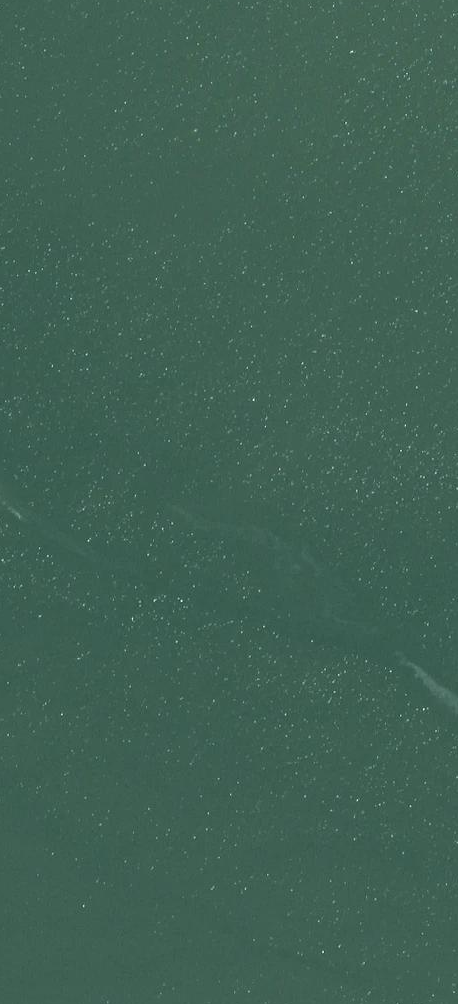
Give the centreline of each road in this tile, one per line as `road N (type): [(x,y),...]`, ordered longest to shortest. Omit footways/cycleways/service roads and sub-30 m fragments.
road 1 (trunk): [(71,1003),(98,0)]
road 2 (trunk): [(4,0),(0,126)]

